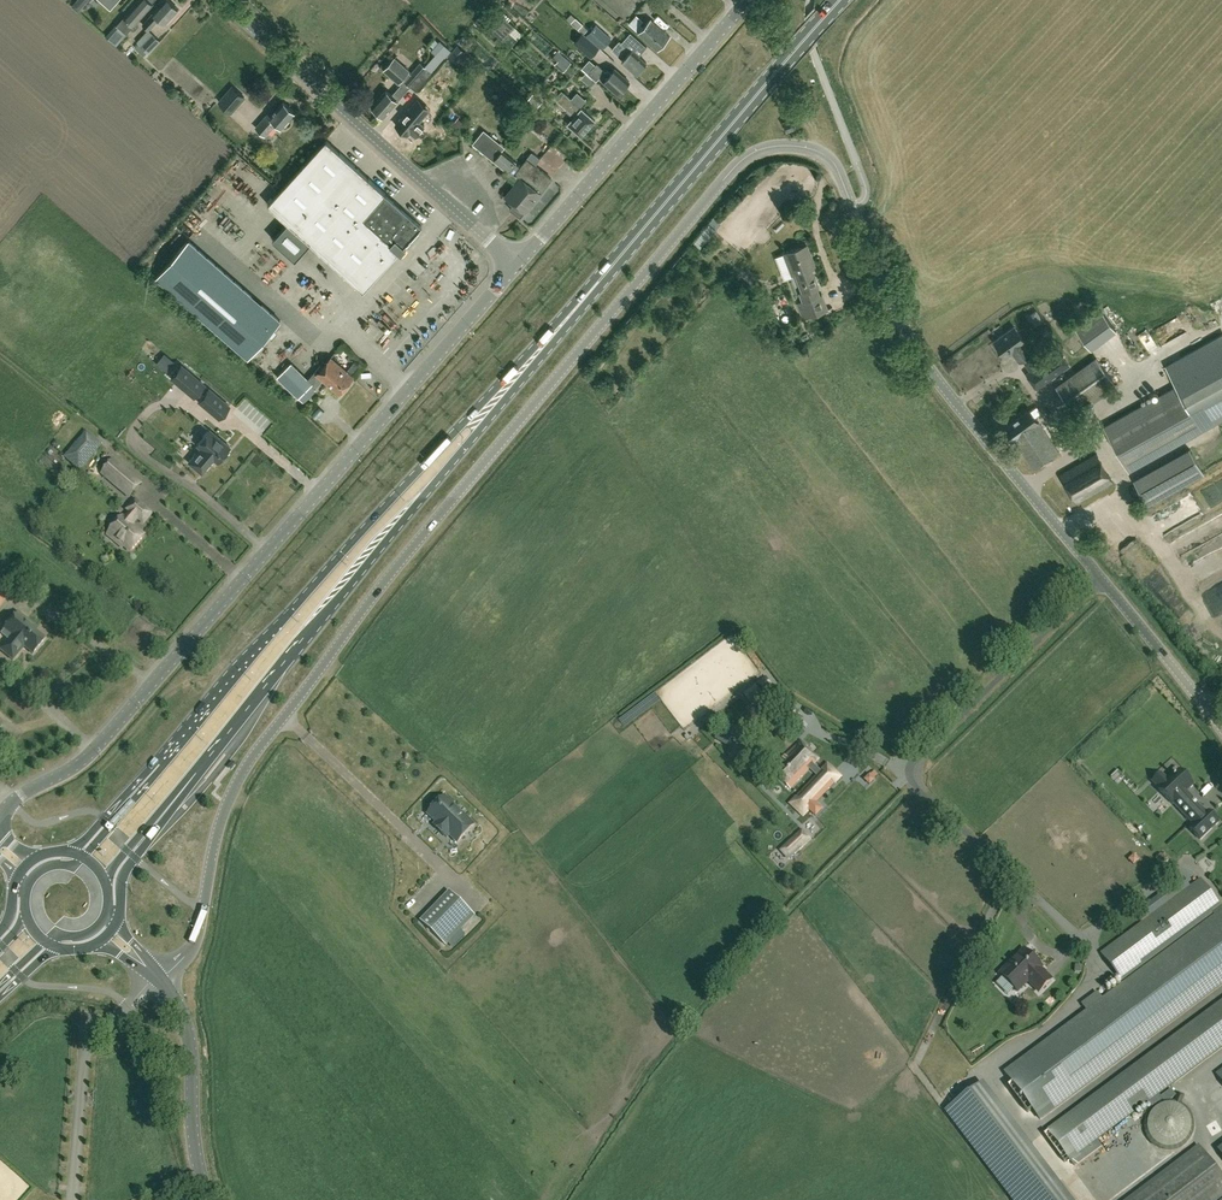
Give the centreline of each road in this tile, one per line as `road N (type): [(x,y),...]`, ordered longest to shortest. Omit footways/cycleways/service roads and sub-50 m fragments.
road 1 (tertiary): [(1101,579),(905,334),(835,164),(807,148),(761,149),(732,170),(463,486),(260,746),(222,816),(197,937),(159,979)]
road 2 (unclassified): [(0,817),(93,753),(517,264)]
road 3 (primary): [(166,811),(526,364)]
road 4 (primary): [(526,364),(360,534),(147,782)]
road 5 (unclassified): [(1093,956),(911,783),(909,772),(1101,579)]
road 6 (primary): [(526,364),(839,0)]
road 7 (unclassified): [(517,264),(222,0)]
road 8 (unclassified): [(517,264),(747,0)]
road 9 (secondary): [(208,1199),(193,1126),(188,1029),(159,979)]
road 10 (tertiary): [(1208,710),(1101,579)]
road 11 (primary): [(116,925),(122,876),(166,811)]

